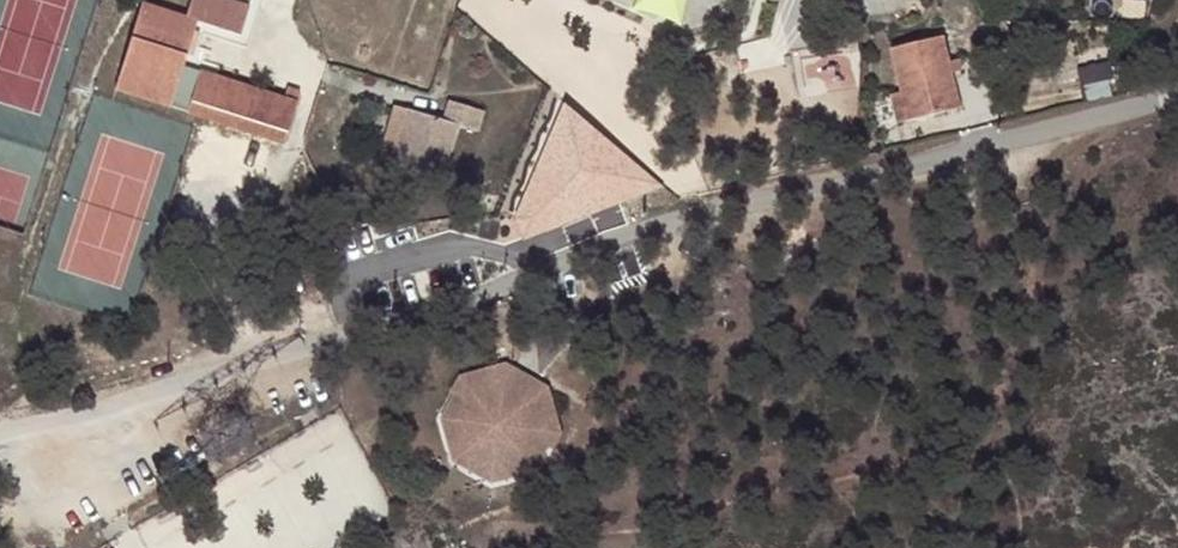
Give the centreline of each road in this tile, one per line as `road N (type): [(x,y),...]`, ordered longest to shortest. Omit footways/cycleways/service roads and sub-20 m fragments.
road 1 (residential): [(0,431),(1177,109)]

